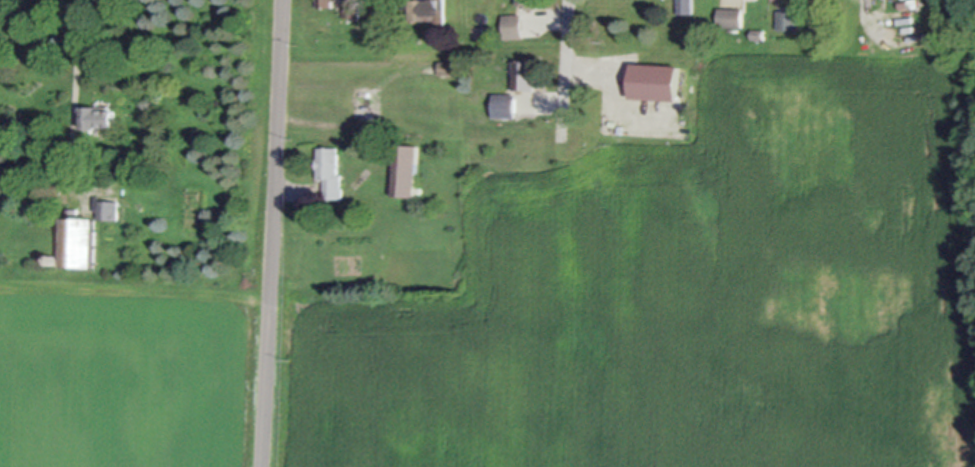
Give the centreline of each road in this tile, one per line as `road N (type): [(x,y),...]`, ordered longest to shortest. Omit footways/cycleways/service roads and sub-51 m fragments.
road 1 (residential): [(261,466),(284,0)]
road 2 (residential): [(560,138),(567,0)]

